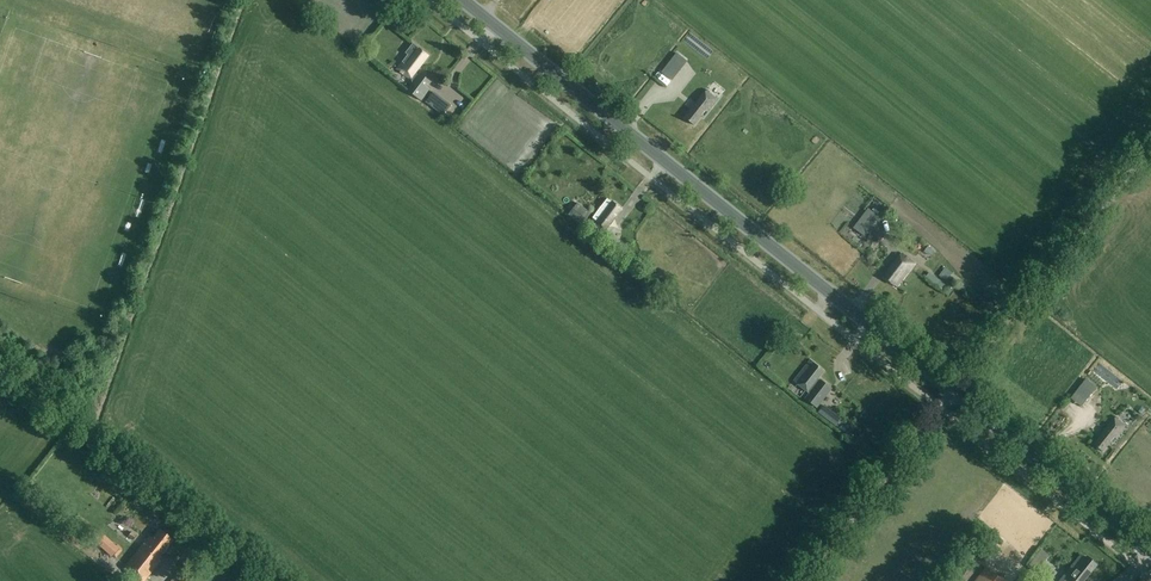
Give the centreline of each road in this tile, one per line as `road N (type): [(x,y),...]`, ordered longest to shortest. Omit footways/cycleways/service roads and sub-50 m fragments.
road 1 (primary): [(1150,550),(463,0)]
road 2 (track): [(1150,145),(804,580)]
road 3 (unclassified): [(271,580),(0,364)]

